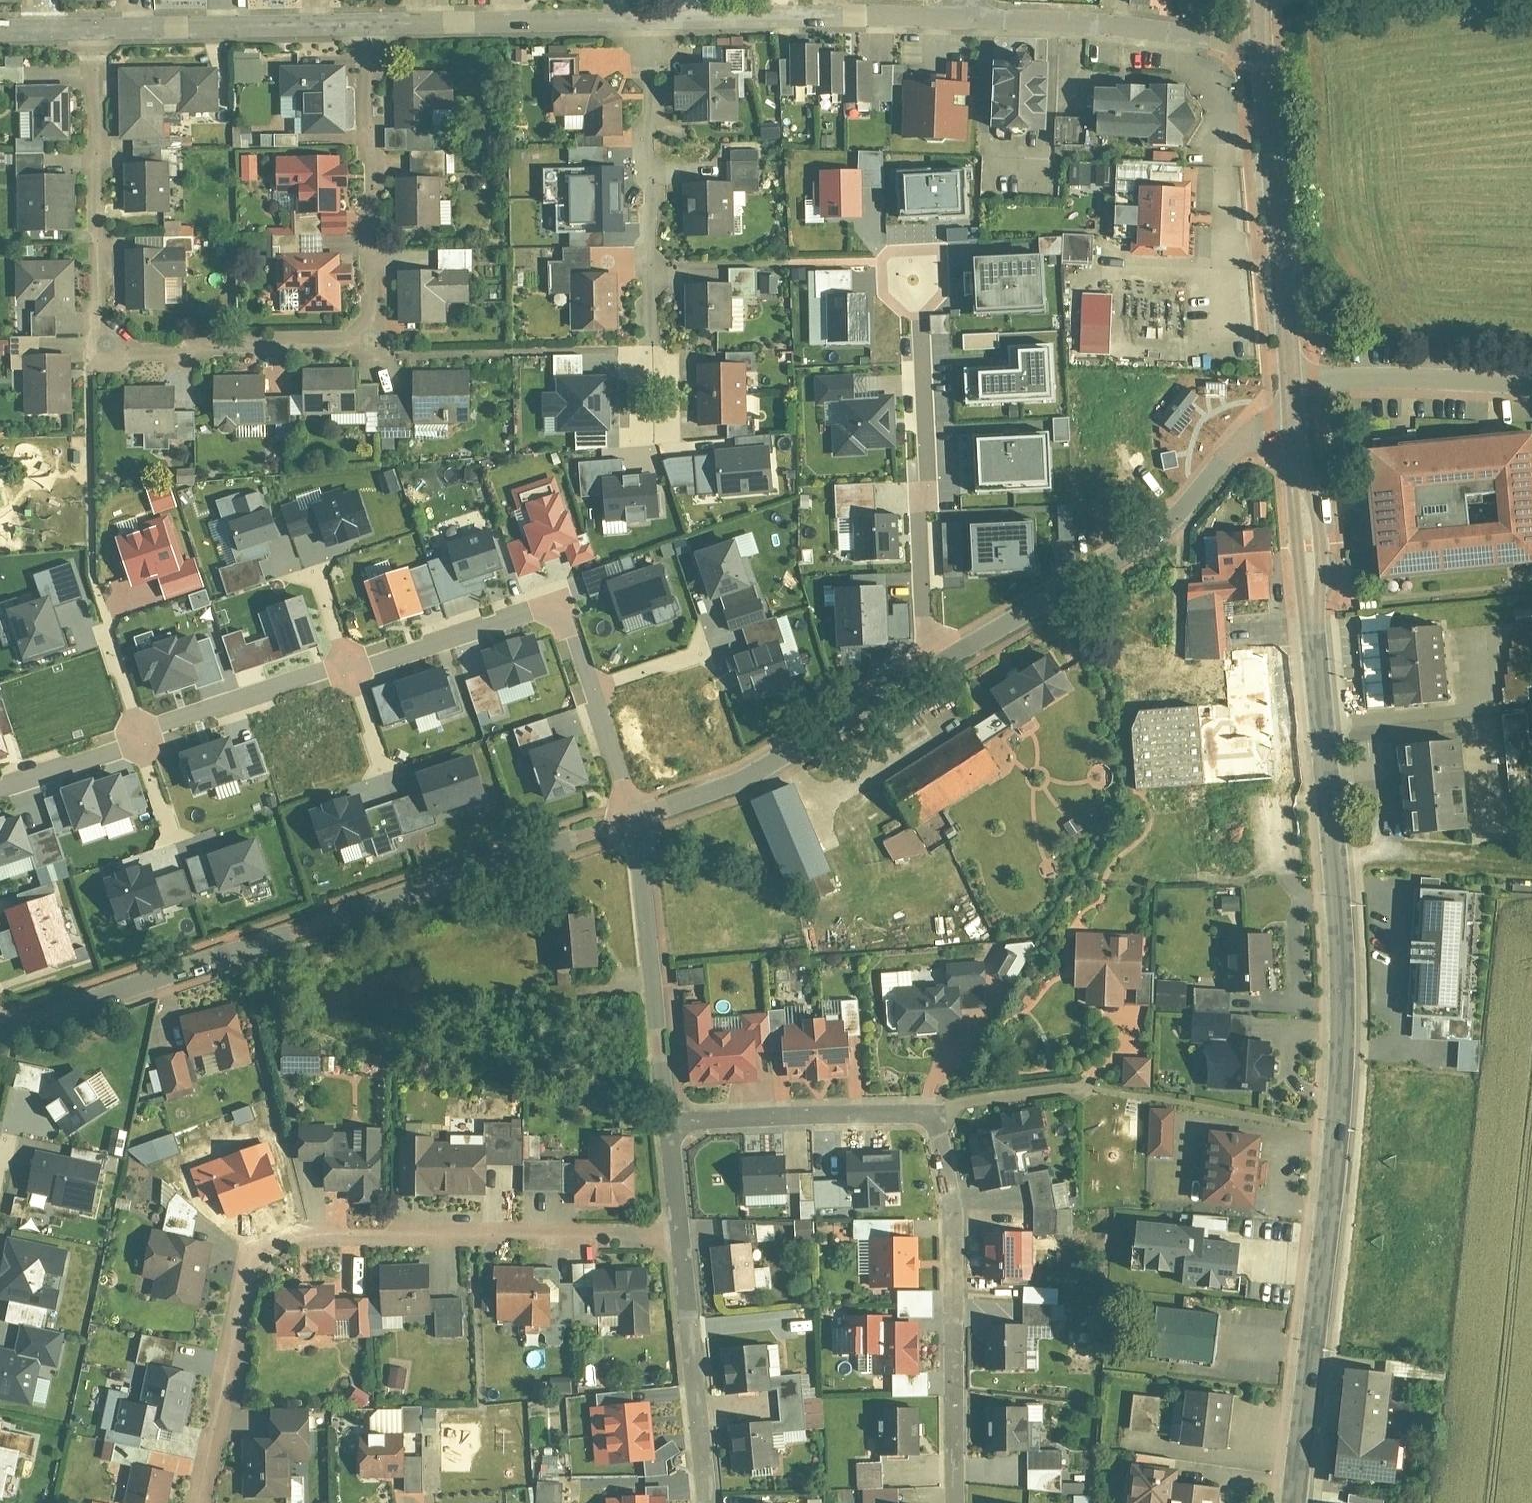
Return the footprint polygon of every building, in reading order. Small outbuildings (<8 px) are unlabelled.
[(821,44),(795,44),(795,86),(821,86),(821,52),(821,44)] [(848,52),(821,52),(821,86),(822,94),(848,93),(848,62),(848,52)] [(4,67),(0,67),(0,83),(23,83),(23,56),(4,56),(4,67)] [(233,60),(233,84),(261,83),(261,59),(233,60)] [(578,59),(549,59),(549,81),(554,80),(578,80),(578,59)] [(743,59),(681,60),(682,130),(744,129),(743,59)] [(1052,62),(990,60),(988,127),(1050,129),(1052,62)] [(874,61),(848,62),(848,93),(848,103),(874,103),(874,61)] [(218,68),(119,72),(122,142),(165,140),(164,116),(220,114),(218,68)] [(351,68),(280,71),(282,98),(301,98),(303,133),(353,131),(351,68)] [(448,74),(398,75),(399,138),(449,137),(448,74)] [(578,80),(554,80),(554,115),(587,114),(587,138),(623,137),(622,100),(601,100),(601,80),(578,80)] [(75,81),(18,84),(21,142),(77,140),(75,81)] [(972,83),(905,82),(903,144),(970,146),(972,83)] [(1189,148),(1192,86),(1106,82),(1103,144),(1189,148)] [(346,154),(281,156),(284,231),(349,228),(346,154)] [(259,155),(242,155),(242,181),(259,181),(259,155)] [(1159,166),(1126,165),(1125,200),(1156,201),(1154,242),(1133,241),(1132,261),(1199,263),(1201,158),(1160,156),(1159,166)] [(173,159),(123,161),(125,218),(175,216),(173,159)] [(1091,187),(1092,164),(1070,163),(1070,187),(1091,187)] [(620,168),(555,170),(558,232),(623,229),(620,168)] [(971,168),(892,169),(893,224),(972,222),(971,168)] [(863,171),(823,169),(822,216),(862,217),(863,171)] [(74,172),(26,174),(28,235),(77,233),(74,172)] [(443,180),(403,180),(403,228),(444,228),(443,180)] [(737,182),(691,183),(691,240),(729,240),(728,222),(737,222),(737,182)] [(1038,254),(1060,254),(1060,265),(1093,265),(1093,236),(1038,236),(1038,254)] [(185,249),(126,251),(128,304),(187,302),(185,249)] [(348,254),(279,257),(282,317),(350,314),(348,254)] [(439,273),(399,273),(400,323),(444,323),(444,302),(466,302),(465,254),(439,255),(439,273)] [(1044,259),(965,260),(966,315),(1045,313),(1044,259)] [(77,260),(22,262),(24,322),(80,320),(77,260)] [(619,276),(576,277),(578,333),(621,331),(619,276)] [(732,287),(690,288),(691,334),(732,333),(732,287)] [(866,304),(830,305),(830,350),(867,349),(866,304)] [(997,348),(997,333),(961,335),(962,350),(997,348)] [(1008,368),(964,369),(965,396),(978,396),(978,406),(1044,404),(1044,393),(1053,393),(1052,349),(1008,350),(1008,368)] [(72,351),(29,352),(31,413),(75,411),(72,351)] [(755,366),(699,367),(700,429),(756,428),(755,366)] [(358,368),(296,370),(298,419),(360,417),(358,368)] [(262,373),(209,375),(211,427),(265,425),(262,373)] [(467,373),(390,375),(391,425),(468,423),(467,373)] [(609,376),(548,377),(549,439),(610,438),(609,376)] [(173,387),(120,389),(122,436),(175,434),(173,387)] [(894,449),(892,400),(832,402),(833,451),(894,449)] [(1069,418),(1052,419),(1054,442),(1071,441),(1069,418)] [(1383,584),(1531,568),(1531,433),(1369,450),(1383,584)] [(1052,436),(973,438),(974,492),(1053,491),(1052,436)] [(770,458),(719,462),(719,465),(722,502),(723,505),(774,501),(770,458)] [(722,502),(719,465),(696,467),(700,504),(722,502)] [(604,487),(625,486),(624,469),(579,473),(581,505),(605,503),(604,487)] [(605,503),(608,534),(662,529),(658,483),(625,486),(604,487),(605,503)] [(340,501),(323,506),(325,512),(316,516),(328,550),(370,535),(357,499),(341,504),(340,501)] [(242,529),(228,535),(232,545),(239,564),(266,553),(278,549),(260,501),(235,511),(242,529)] [(561,501),(528,512),(535,532),(525,535),(529,546),(508,553),(516,575),(582,553),(571,521),(568,522),(561,501)] [(1058,506),(1058,542),(1075,542),(1074,506),(1058,506)] [(894,519),(854,522),(857,567),(897,565),(894,519)] [(1044,521),(965,523),(966,574),(966,578),(1045,576),(1044,521)] [(171,522),(111,539),(126,590),(186,572),(171,522)] [(1273,598),(1269,534),(1219,537),(1223,601),(1273,598)] [(447,551),(460,588),(496,576),(484,539),(447,551)] [(740,541),(696,554),(712,610),(757,597),(740,541)] [(270,562),(266,553),(239,564),(232,545),(228,547),(237,573),(254,567),(270,562)] [(369,575),(391,571),(390,562),(367,566),(369,575)] [(662,566),(610,582),(624,631),(677,615),(662,566)] [(254,567),(237,573),(219,578),(228,605),(263,594),(254,567)] [(34,585),(38,597),(54,592),(60,613),(82,605),(71,573),(34,585)] [(408,579),(369,591),(383,631),(421,618),(408,579)] [(187,594),(192,610),(210,604),(204,589),(187,594)] [(883,589),(839,592),(843,651),(887,648),(886,641),(913,639),(911,608),(894,610),(894,618),(885,619),(883,589)] [(38,597),(10,607),(29,666),(73,652),(60,613),(54,592),(38,597)] [(302,602),(273,612),(281,636),(289,657),(318,647),(302,602)] [(1453,700),(1445,623),(1388,629),(1396,705),(1453,700)] [(744,636),(751,656),(782,645),(776,626),(744,636)] [(289,657),(281,636),(248,648),(242,633),(222,640),(235,677),(289,657)] [(160,651),(139,658),(147,682),(153,679),(158,694),(167,691),(169,696),(196,687),(194,683),(208,678),(195,639),(178,645),(177,642),(159,648),(160,651)] [(530,639),(482,655),(495,693),(543,677),(530,639)] [(751,656),(728,664),(738,694),(742,692),(747,708),(799,691),(782,645),(751,656)] [(1283,650),(1230,655),(1233,693),(1202,695),(1204,713),(1141,717),(1147,795),(1296,784),(1283,650)] [(1072,691),(1048,660),(973,716),(997,748),(1072,691)] [(449,664),(372,687),(386,732),(463,709),(449,664)] [(885,789),(912,825),(997,762),(970,725),(885,789)] [(1461,739),(1399,745),(1409,835),(1471,828),(1461,739)] [(232,744),(184,759),(198,803),(246,788),(235,754),(232,744)] [(256,748),(235,754),(246,788),(266,781),(256,748)] [(571,751),(536,763),(548,801),(584,790),(571,751)] [(474,768),(423,783),(434,821),(485,806),(474,768)] [(128,769),(64,789),(83,849),(147,829),(128,769)] [(765,845),(811,832),(797,785),(751,798),(765,845)] [(361,803),(313,818),(326,862),(374,847),(365,817),(361,803)] [(393,809),(365,817),(374,847),(379,865),(397,860),(393,847),(403,844),(393,809)] [(0,823),(0,872),(39,860),(25,815),(0,823)] [(892,865),(924,852),(915,828),(882,841),(892,865)] [(251,838),(191,857),(206,903),(266,883),(251,838)] [(150,876),(109,889),(121,928),(162,915),(154,889),(150,876)] [(181,880),(154,889),(162,915),(190,906),(181,880)] [(1478,894),(1419,890),(1410,1017),(1468,1021),(1478,894)] [(60,892),(6,909),(28,977),(82,959),(60,892)] [(590,914),(548,917),(553,972),(595,968),(590,914)] [(1270,936),(1227,937),(1229,997),(1271,996),(1270,936)] [(1140,942),(1079,940),(1078,990),(1087,990),(1087,1006),(1124,1006),(1124,991),(1139,991),(1140,942)] [(1030,949),(1008,941),(994,978),(1016,986),(1030,949)] [(1157,1008),(1186,1009),(1187,982),(1157,981),(1157,1008)] [(958,990),(899,996),(903,1036),(962,1030),(958,990)] [(241,1002),(187,1015),(197,1054),(223,1048),(228,1067),(255,1061),(241,1002)] [(847,1025),(786,1029),(789,1076),(850,1072),(847,1025)] [(755,1034),(688,1040),(692,1085),(759,1079),(755,1034)] [(326,1039),(288,1038),(288,1074),(326,1074),(326,1039)] [(1237,1050),(1213,1050),(1213,1091),(1269,1091),(1270,1046),(1237,1046),(1237,1050)] [(190,1051),(162,1057),(172,1098),(200,1091),(190,1051)] [(1122,1058),(1121,1087),(1152,1088),(1153,1058),(1122,1058)] [(12,1088),(34,1092),(39,1067),(16,1063),(12,1088)] [(80,1072),(38,1098),(68,1146),(109,1120),(80,1072)] [(1020,1156),(1052,1150),(1043,1106),(969,1121),(984,1194),(1026,1186),(1020,1156)] [(1174,1158),(1174,1109),(1147,1109),(1147,1157),(1174,1158)] [(531,1123),(490,1123),(490,1143),(490,1164),(531,1164),(531,1161),(531,1123)] [(1262,1137),(1214,1132),(1206,1203),(1254,1209),(1262,1137)] [(388,1133),(306,1133),(306,1160),(332,1161),(332,1188),(355,1188),(355,1201),(383,1201),(383,1188),(388,1188),(388,1133)] [(405,1136),(405,1193),(490,1193),(490,1164),(490,1143),(478,1143),(478,1134),(455,1134),(455,1143),(441,1143),(441,1136),(405,1136)] [(583,1160),(583,1202),(641,1203),(641,1136),(594,1136),(594,1160),(583,1160)] [(228,1157),(231,1166),(218,1170),(221,1179),(229,1201),(234,1216),(290,1196),(273,1150),(270,1151),(267,1143),(228,1157)] [(902,1151),(845,1153),(846,1177),(814,1178),(815,1213),(883,1211),(883,1197),(904,1196),(902,1151)] [(102,1166),(31,1153),(21,1207),(92,1220),(102,1166)] [(788,1158),(743,1160),(744,1201),(789,1199),(788,1158)] [(569,1161),(531,1161),(531,1164),(531,1192),(569,1192),(569,1161)] [(229,1201),(221,1179),(183,1192),(173,1203),(168,1232),(199,1238),(204,1209),(229,1201)] [(796,1241),(814,1240),(812,1203),(800,1204),(801,1222),(794,1222),(796,1241)] [(1135,1267),(1187,1273),(1186,1285),(1234,1290),(1239,1248),(1203,1244),(1204,1233),(1140,1225),(1135,1267)] [(168,1232),(158,1229),(147,1277),(161,1280),(158,1296),(203,1306),(217,1243),(199,1238),(168,1232)] [(1034,1232),(981,1232),(982,1283),(1034,1282),(1034,1232)] [(6,1239),(0,1266),(0,1303),(55,1314),(68,1251),(6,1239)] [(917,1240),(869,1241),(870,1297),(918,1296),(917,1240)] [(750,1247),(709,1252),(715,1300),(756,1295),(750,1247)] [(435,1261),(386,1264),(388,1298),(389,1314),(438,1311),(438,1299),(435,1261)] [(602,1263),(580,1264),(582,1309),(604,1308),(602,1270),(602,1263)] [(566,1269),(501,1266),(500,1286),(506,1286),(505,1323),(530,1324),(530,1335),(551,1336),(550,1345),(568,1345),(568,1325),(576,1325),(578,1283),(565,1282),(566,1269)] [(653,1268),(602,1270),(604,1308),(604,1313),(628,1311),(651,1310),(655,1310),(653,1268)] [(340,1284),(281,1288),(283,1336),(343,1332),(342,1319),(356,1318),(357,1338),(376,1337),(376,1329),(374,1299),(374,1297),(367,1297),(340,1299),(340,1284)] [(376,1329),(390,1329),(389,1314),(388,1298),(374,1299),(376,1329)] [(467,1298),(438,1299),(438,1311),(440,1337),(469,1336),(467,1298)] [(1225,1317),(1157,1309),(1152,1356),(1219,1364),(1225,1317)] [(651,1310),(628,1311),(629,1335),(652,1334),(651,1310)] [(886,1317),(844,1318),(845,1366),(872,1365),(872,1382),(918,1380),(917,1327),(886,1328),(886,1317)] [(1026,1325),(982,1325),(982,1375),(1026,1375),(1026,1325)] [(0,1349),(0,1405),(31,1411),(39,1373),(57,1376),(65,1339),(22,1331),(18,1352),(0,1349)] [(183,1341),(148,1334),(143,1363),(153,1365),(177,1370),(183,1341)] [(764,1345),(720,1350),(726,1404),(770,1399),(764,1345)] [(153,1365),(145,1404),(133,1401),(127,1400),(121,1432),(148,1437),(163,1440),(166,1427),(189,1432),(200,1374),(177,1370),(153,1365)] [(410,1387),(412,1368),(395,1366),(393,1385),(410,1387)] [(1396,1373),(1348,1368),(1335,1478),(1398,1485),(1403,1440),(1388,1438),(1396,1373)] [(376,1397),(363,1388),(355,1400),(368,1408),(376,1397)] [(113,1428),(111,1440),(121,1442),(146,1447),(148,1437),(121,1432),(127,1400),(133,1401),(135,1393),(115,1389),(107,1426),(113,1428)] [(1231,1399),(1188,1394),(1182,1447),(1225,1452),(1231,1399)] [(1156,1433),(1161,1399),(1133,1395),(1129,1430),(1156,1433)] [(655,1460),(649,1403),(595,1409),(600,1466),(655,1460)] [(370,1434),(434,1431),(434,1408),(369,1410),(370,1434)] [(1027,1409),(986,1409),(987,1457),(1028,1457),(1027,1409)] [(297,1494),(296,1461),(317,1460),(316,1410),(276,1411),(277,1438),(247,1439),(249,1496),(297,1494)] [(920,1412),(876,1413),(878,1465),(921,1463),(920,1412)] [(767,1426),(728,1429),(733,1481),(772,1477),(767,1426)] [(408,1432),(365,1434),(367,1477),(410,1475),(410,1457),(408,1432)] [(0,1439),(0,1496),(10,1497),(19,1443),(0,1439)] [(146,1447),(121,1442),(118,1458),(138,1462),(155,1466),(158,1449),(146,1447)] [(426,1456),(410,1457),(410,1475),(411,1491),(428,1490),(426,1456)] [(138,1462),(130,1502),(174,1502),(180,1471),(155,1466),(138,1462)] [(1169,1483),(1171,1465),(1135,1462),(1132,1502),(1217,1502),(1219,1487),(1169,1483)] [(561,1483),(535,1482),(535,1502),(561,1502),(561,1483)]
